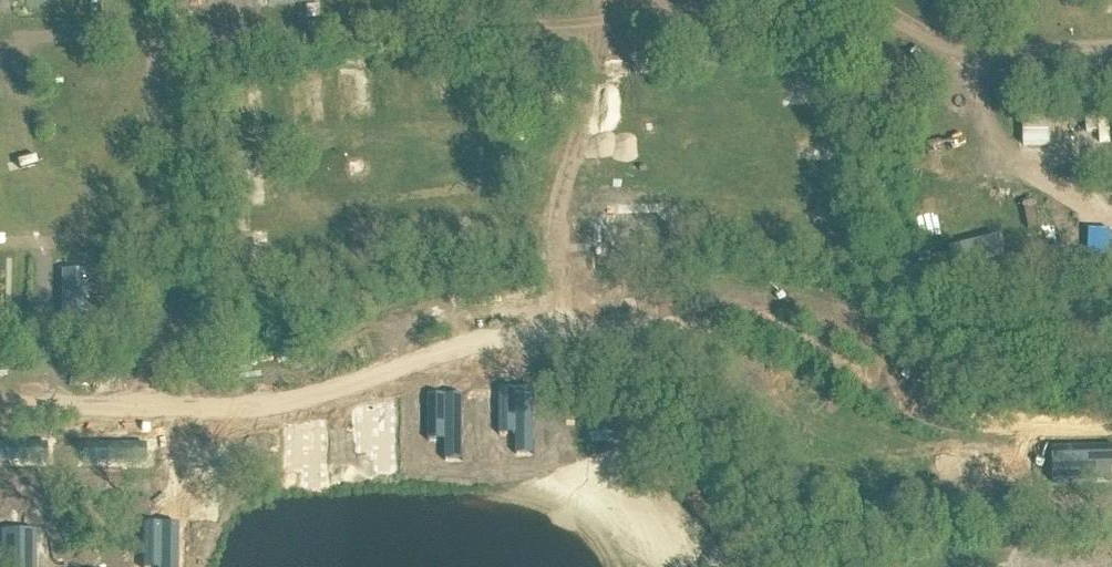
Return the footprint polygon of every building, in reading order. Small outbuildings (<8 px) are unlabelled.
[(201,8),(246,8),(246,0),(200,0),(201,8)] [(336,122),(356,121),(354,83),(335,84),(336,122)] [(785,85),(785,131),(817,131),(816,85),(785,85)] [(1093,203),(1111,203),(1111,157),(1093,157),(1093,203)] [(736,180),(736,226),(768,226),(767,180),(736,180)] [(620,260),(620,291),(666,291),(666,260),(620,260)] [(88,273),(63,273),(63,326),(123,325),(123,301),(88,302),(88,273)] [(945,365),(940,380),(951,383),(956,368),(945,365)] [(535,455),(535,391),(499,391),(499,435),(516,435),(516,455),(535,455)] [(464,462),(464,398),(428,398),(428,442),(445,442),(445,462),(464,462)] [(393,471),(393,407),(358,407),(358,451),(375,451),(375,471),(393,471)] [(323,425),(288,425),(288,469),(304,469),(304,489),(323,489),(323,425)] [(0,446),(0,464),(47,464),(47,446),(0,446)] [(146,447),(82,447),(82,465),(146,465),(146,447)] [(1075,482),(1111,482),(1111,450),(1075,450),(1075,482)] [(178,526),(143,526),(143,566),(178,566),(178,526)] [(36,533),(0,533),(0,540),(0,566),(36,566),(36,540),(36,533)] [(1075,566),(1106,566),(1106,554),(1075,554),(1075,566)]
